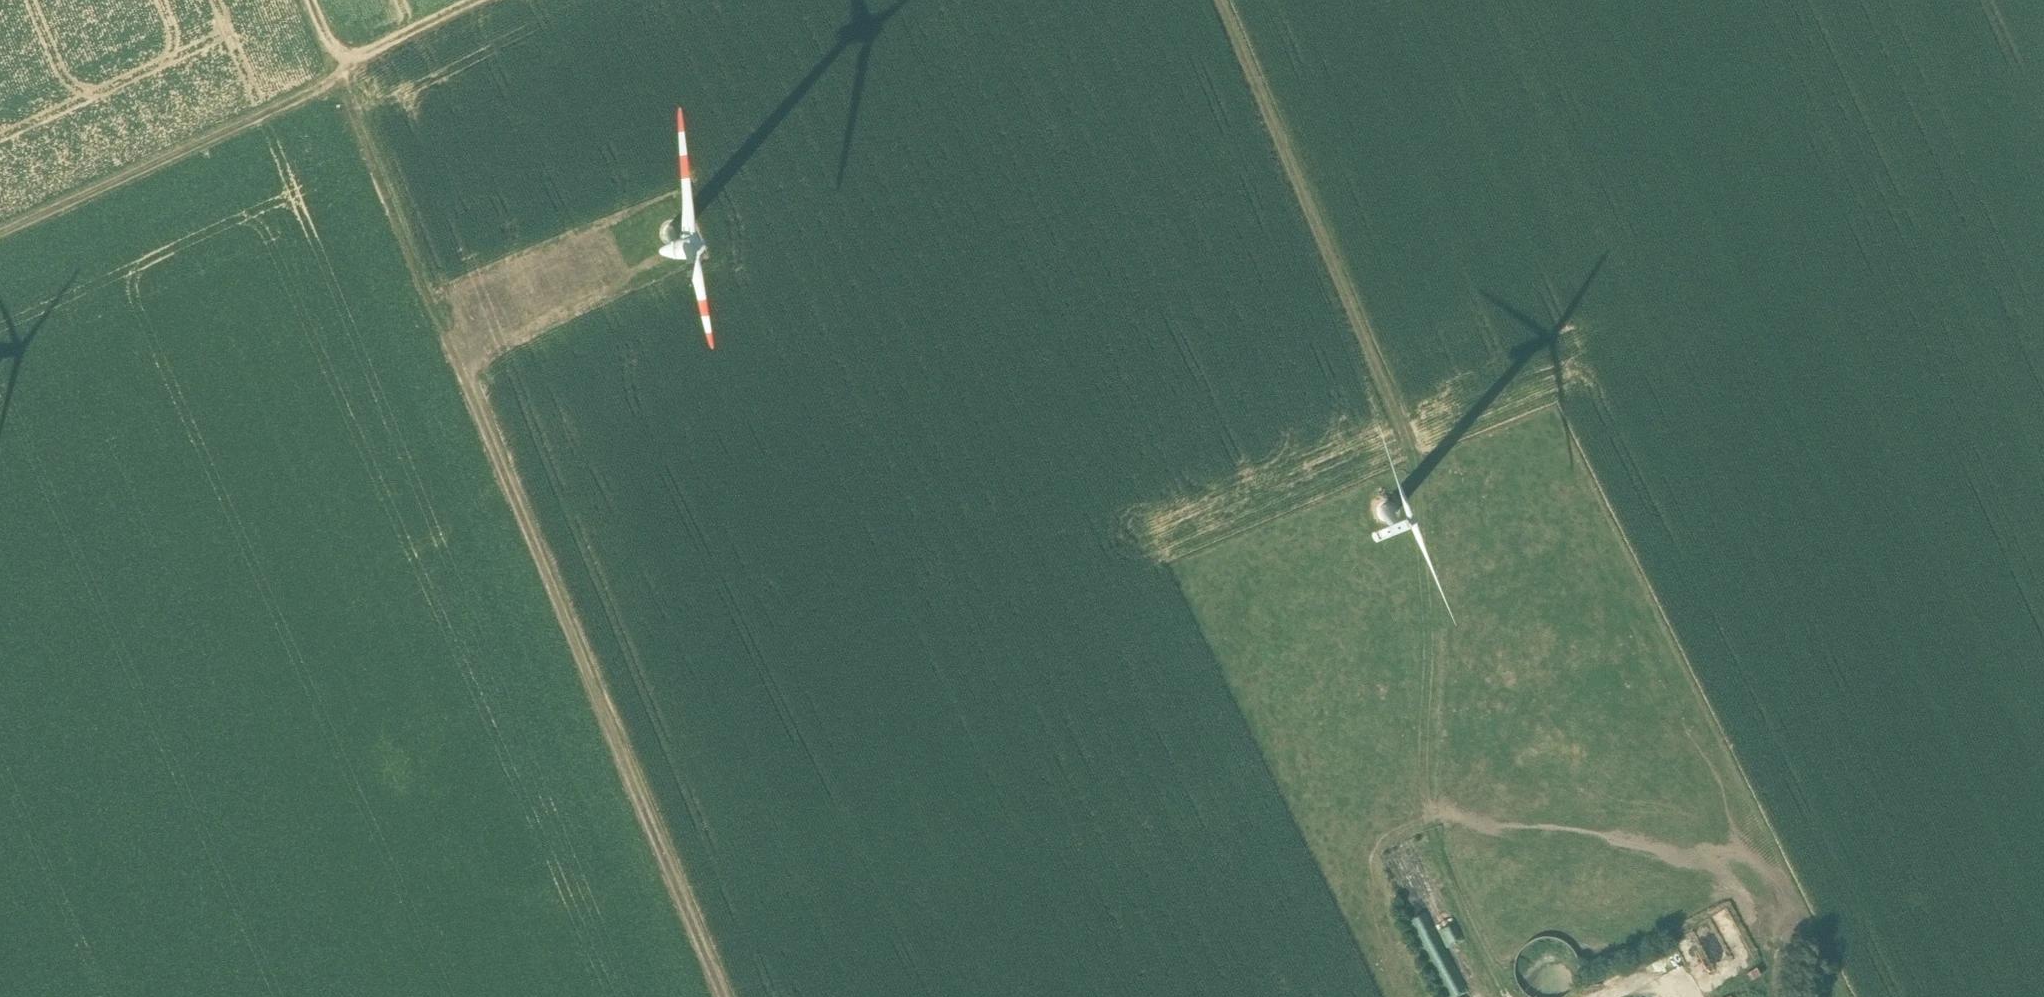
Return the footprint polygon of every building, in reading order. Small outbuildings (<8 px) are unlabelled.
[(1440,929),(1451,925),(1439,896),(1429,900),(1440,929)] [(1570,983),(1550,948),(1526,961),(1545,996),(1570,983)]
